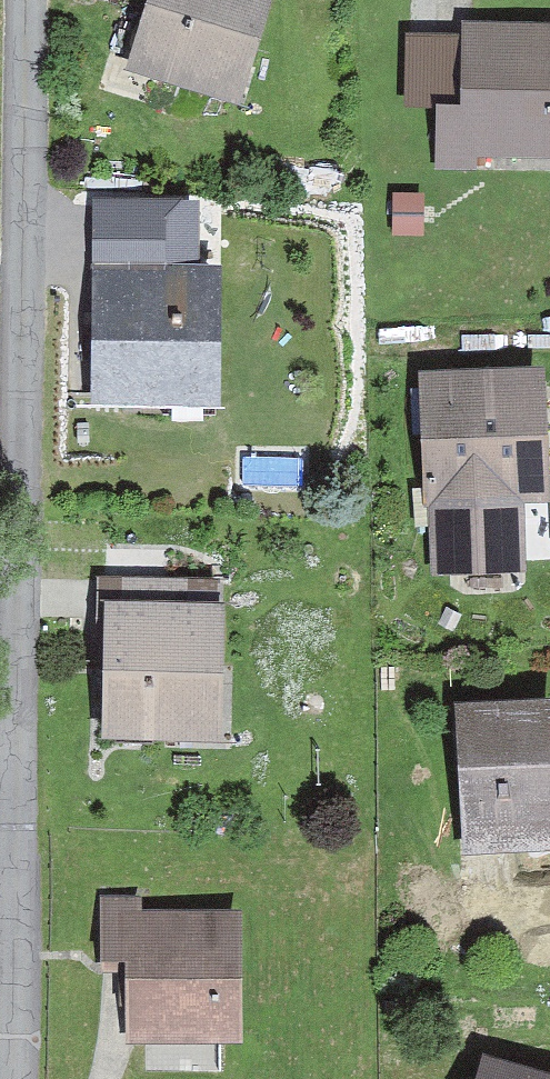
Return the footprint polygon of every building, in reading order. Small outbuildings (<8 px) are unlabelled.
[(121,54),(231,94),(252,34),(259,36),(272,0),(141,0),(121,54)] [(438,164),(472,164),(473,148),(549,150),(549,32),(471,30),(471,43),(407,42),(406,98),(439,99),(438,164)] [(396,204),(400,239),(420,236),(416,201),(396,204)] [(102,402),(215,399),(213,272),(100,273),(102,402)] [(447,571),(549,568),(549,386),(440,387),(440,496),(446,496),(447,571)] [(200,721),(201,662),(209,662),(209,620),(167,619),(168,581),(102,580),(101,646),(117,646),(116,720),(200,721)] [(549,827),(549,745),(548,719),(473,725),(481,832),(549,827)] [(225,949),(235,949),(236,916),(143,913),(143,897),(104,896),(101,968),(140,970),(138,1034),(222,1037),(225,949)] [(486,1062),(481,1078),(543,1078),(486,1062)]
